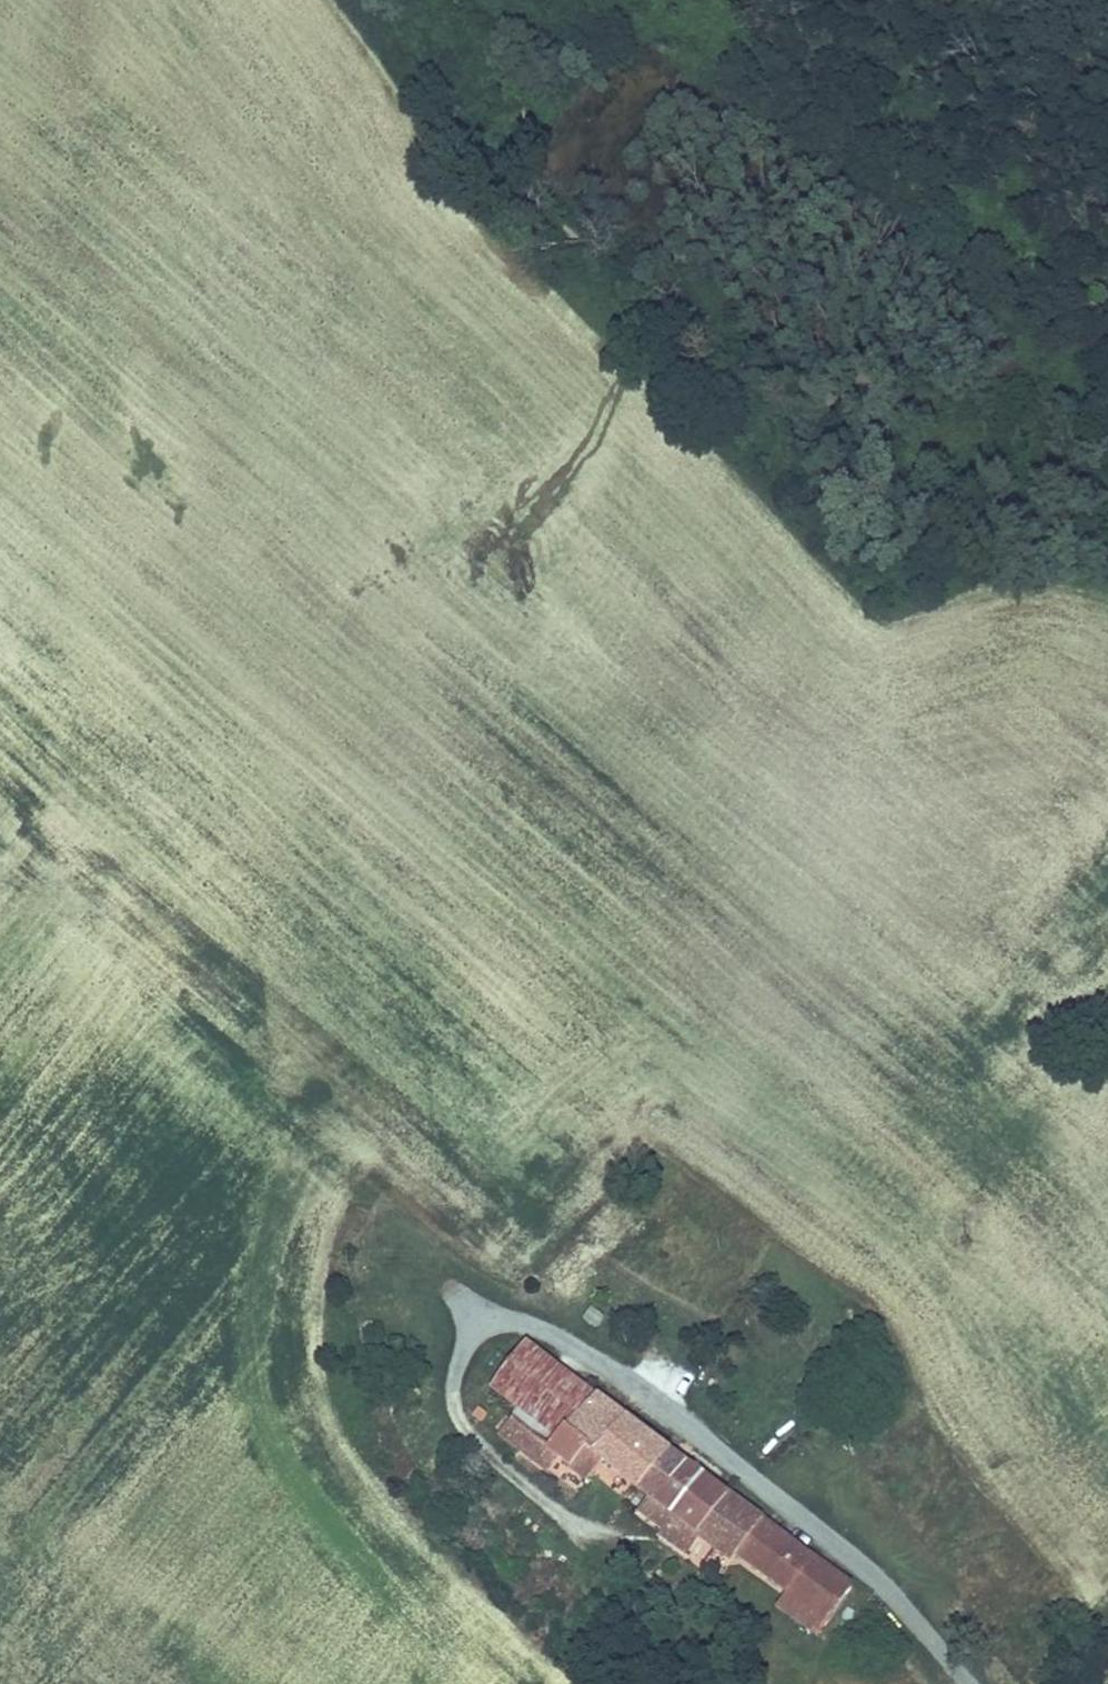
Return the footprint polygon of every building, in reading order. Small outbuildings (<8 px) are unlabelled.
[(528,1421),(561,1376),(511,1340),(479,1382),(509,1406),(528,1421)] [(639,1434),(561,1376),(528,1421),(509,1406),(489,1432),(537,1467),(549,1451),(597,1489),(611,1470),(621,1457),(639,1434)] [(639,1434),(621,1457),(644,1474),(663,1449),(639,1434)] [(657,1505),(661,1508),(694,1471),(663,1449),(644,1474),(634,1488),(657,1505)] [(644,1474),(621,1457),(611,1470),(634,1488),(644,1474)] [(661,1508),(657,1505),(649,1519),(665,1531),(675,1517),(705,1539),(715,1546),(744,1508),(694,1471),(661,1508)] [(819,1565),(744,1508),(715,1546),(738,1565),(743,1558),(796,1597),(819,1565)] [(675,1517),(665,1531),(672,1536),(670,1539),(691,1556),(705,1539),(675,1517)] [(824,1637),(855,1592),(819,1565),(796,1597),(786,1613),(824,1637)]
